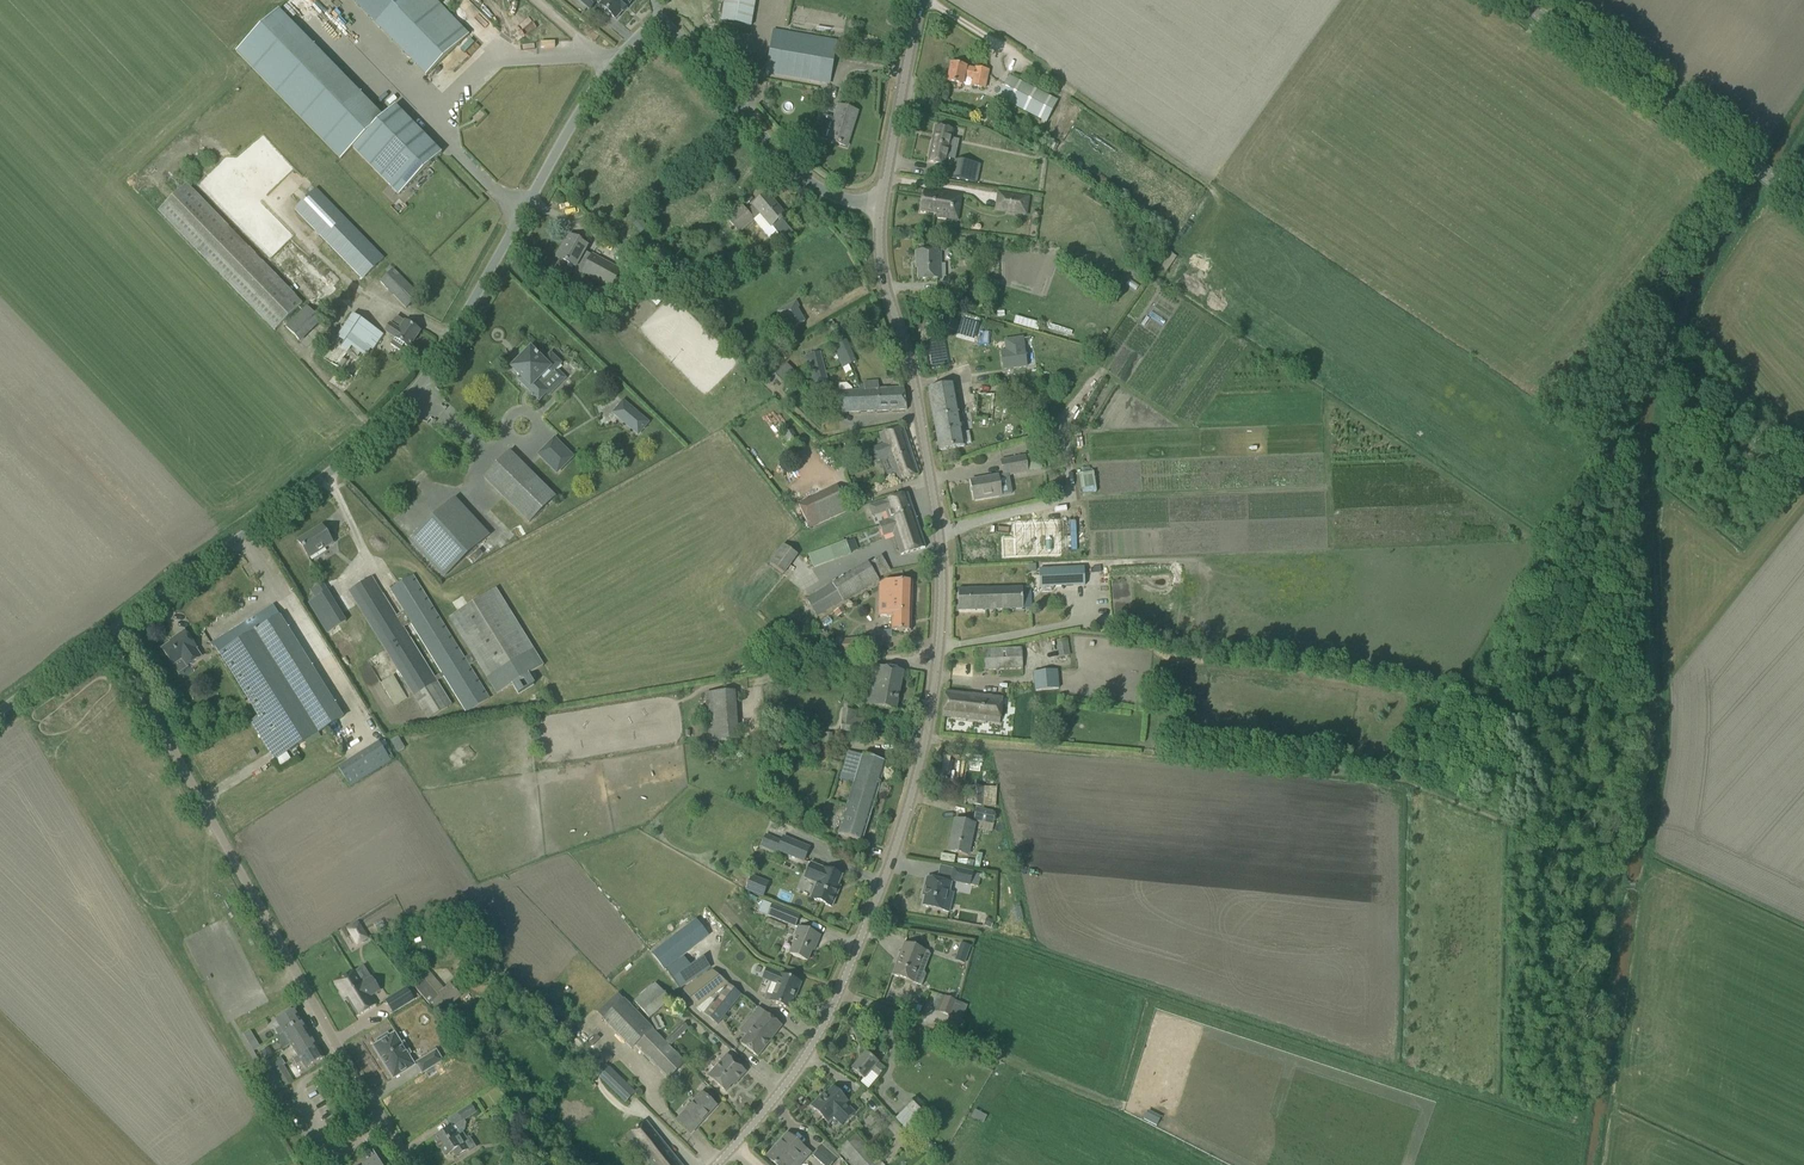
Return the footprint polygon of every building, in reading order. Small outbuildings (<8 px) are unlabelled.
[(468,35),(434,0),(352,0),(426,77),(468,35)] [(590,10),(596,2),(599,5),(615,19),(622,12),(623,13),(629,6),(628,5),(632,0),(578,0),(590,10)] [(721,21),(751,26),(755,0),(724,0),(721,21)] [(399,195),(442,154),(395,106),(383,118),(278,10),(236,52),(341,159),(353,148),(399,195)] [(774,31),(766,73),(828,84),(836,42),(774,31)] [(975,67),(975,69),(951,64),(947,82),(961,85),(963,77),(971,78),(970,85),(984,88),(987,70),(975,67)] [(1046,122),(1058,100),(1009,75),(998,97),(1046,122)] [(846,146),(857,112),(839,106),(833,122),(823,119),(817,137),(846,146)] [(928,162),(946,165),(946,164),(956,166),(953,178),(976,183),(980,164),(957,160),(947,158),(953,130),(935,127),(928,162)] [(264,173),(283,155),(262,132),(242,150),(264,173)] [(1059,143),(1044,134),(1041,139),(1052,146),(1050,148),(1055,151),(1059,143)] [(158,211),(274,331),(303,303),(187,183),(158,211)] [(385,259),(316,188),(294,209),(362,280),(385,259)] [(958,220),(962,195),(924,189),(920,212),(937,215),(936,217),(958,220)] [(1027,217),(1030,196),(1011,193),(1008,214),(1027,217)] [(794,234),(781,219),(784,216),(766,195),(746,212),(741,205),(726,219),(739,234),(753,221),(768,239),(776,232),(785,242),(794,234)] [(620,270),(592,255),(591,256),(584,252),(587,246),(569,236),(557,258),(559,259),(556,265),(571,274),(574,267),(575,268),(575,270),(581,273),(582,271),(611,287),(620,270)] [(919,279),(942,278),(941,251),(916,252),(916,268),(918,268),(919,279)] [(419,294),(394,268),(381,281),(406,307),(419,294)] [(799,308),(795,302),(777,313),(789,331),(804,322),(796,309),(799,308)] [(307,306),(286,326),(303,343),(324,323),(307,306)] [(354,379),(384,335),(353,314),(323,357),(354,379)] [(409,348),(419,332),(396,316),(386,332),(394,338),(390,345),(400,351),(404,345),(409,348)] [(1016,316),(1014,323),(1039,329),(1040,322),(1016,316)] [(949,319),(946,328),(954,330),(956,322),(949,319)] [(847,340),(833,345),(844,368),(849,366),(857,362),(847,340)] [(1026,368),(1024,354),(1023,354),(1021,342),(1005,344),(1007,354),(1002,355),(1004,371),(1026,368)] [(552,372),(560,364),(550,354),(543,362),(538,358),(539,357),(536,354),(535,355),(530,350),(513,368),(521,377),(518,379),(538,400),(546,392),(542,387),(555,374),(552,372)] [(828,380),(821,353),(805,357),(805,358),(804,358),(810,384),(828,380)] [(862,412),(860,391),(852,392),(852,389),(846,384),(839,384),(840,413),(862,412)] [(960,434),(951,385),(928,389),(939,451),(951,449),(962,447),(962,446),(971,445),(969,432),(960,434)] [(907,410),(904,388),(892,390),(875,390),(875,386),(860,387),(860,391),(862,412),(907,410)] [(977,394),(975,419),(1003,420),(1006,397),(977,394)] [(649,422),(623,400),(612,413),(638,435),(649,422)] [(918,475),(902,427),(879,435),(883,444),(868,450),(873,464),(888,458),(897,482),(918,475)] [(799,442),(792,429),(780,436),(788,449),(799,442)] [(539,455),(556,472),(571,458),(554,441),(539,455)] [(529,523),(555,497),(510,453),(484,478),(529,523)] [(1023,457),(1000,461),(1002,476),(1003,477),(1009,476),(1026,473),(1023,457)] [(1002,476),(971,481),(974,500),(1012,494),(1009,476),(1003,477),(1002,476)] [(799,491),(792,494),(808,528),(848,509),(837,486),(820,494),(817,488),(801,496),(799,491)] [(887,520),(887,521),(913,513),(906,494),(868,507),(871,516),(884,512),(887,520)] [(444,578),(489,536),(455,499),(410,541),(444,578)] [(925,548),(913,513),(887,521),(887,520),(877,523),(882,538),(892,535),(900,557),(925,548)] [(322,526),(298,541),(309,558),(333,543),(322,526)] [(851,554),(846,541),(830,547),(834,559),(851,554)] [(781,574),(796,555),(783,545),(768,565),(781,574)] [(890,571),(882,557),(869,564),(868,562),(833,584),(832,583),(806,598),(818,618),(844,603),(879,582),(877,579),(890,571)] [(1084,567),(1039,570),(1040,588),(1085,586),(1084,567)] [(543,666),(495,589),(449,617),(472,654),(464,659),(419,586),(413,576),(390,590),(404,612),(396,617),(372,578),(349,592),(428,719),(451,706),(436,682),(444,677),(466,713),(489,699),(469,667),(477,662),(497,695),(512,685),(518,695),(534,685),(531,680),(535,678),(532,673),(543,666)] [(910,631),(912,581),(886,580),(880,585),(879,616),(892,617),(891,631),(910,631)] [(1029,611),(1029,589),(958,589),(958,611),(1029,611)] [(327,633),(346,622),(327,592),(308,603),(327,633)] [(343,718),(273,606),(211,644),(213,648),(215,647),(258,717),(250,722),(279,769),(292,761),(286,753),(343,718)] [(846,612),(843,607),(834,612),(837,618),(846,612)] [(185,657),(190,665),(200,658),(195,650),(196,649),(184,632),(169,642),(170,644),(161,650),(172,665),(185,657)] [(876,652),(875,637),(847,640),(848,655),(876,652)] [(1059,657),(1071,655),(1068,639),(1056,641),(1059,657)] [(1021,670),(1021,669),(1022,669),(1022,648),(976,649),(977,672),(1021,670)] [(903,672),(891,669),(871,666),(869,682),(863,681),(859,705),(884,709),(896,711),(903,672)] [(1057,670),(1034,672),(1036,691),(1058,689),(1057,670)] [(998,724),(1001,699),(945,692),(942,717),(998,724)] [(862,734),(864,719),(856,719),(857,711),(843,710),(841,731),(862,734)] [(386,747),(383,748),(379,742),(338,767),(350,787),(394,760),(386,747)] [(862,842),(886,763),(862,755),(839,835),(862,842)] [(972,804),(984,805),(985,791),(973,790),(972,804)] [(975,820),(991,823),(994,813),(978,810),(975,820)] [(955,820),(948,851),(966,855),(974,825),(955,820)] [(809,848),(783,837),(777,850),(804,861),(809,848)] [(835,892),(842,876),(811,864),(804,879),(817,884),(810,899),(831,907),(837,892),(835,892)] [(972,873),(972,874),(953,871),(950,883),(969,886),(978,887),(981,874),(972,873)] [(752,876),(747,890),(763,897),(768,883),(752,876)] [(944,912),(950,884),(927,878),(924,891),(926,892),(923,907),(944,912)] [(784,923),(788,912),(772,905),(767,916),(784,923)] [(357,922),(347,928),(357,945),(368,939),(357,922)] [(688,925),(652,954),(664,970),(701,942),(688,925)] [(815,947),(820,936),(798,927),(794,938),(796,939),(790,955),(807,961),(813,946),(815,947)] [(913,983),(914,983),(922,986),(926,975),(918,972),(926,951),(904,943),(892,975),(913,983)] [(961,943),(955,961),(965,964),(971,946),(961,943)] [(684,957),(666,969),(680,989),(711,968),(703,957),(690,966),(684,957)] [(727,985),(728,984),(712,970),(682,989),(698,1010),(699,1010),(718,1025),(741,996),(727,985)] [(370,996),(380,990),(372,978),(361,985),(353,972),(335,983),(345,1000),(347,998),(350,1002),(349,1002),(358,1017),(376,1005),(370,996)] [(800,983),(781,975),(776,985),(772,983),(768,994),(772,996),(770,1001),(788,1009),(795,994),(796,994),(800,983)] [(464,990),(457,981),(451,986),(450,984),(438,995),(422,977),(412,986),(437,1015),(460,995),(459,994),(464,990)] [(669,1001),(654,985),(635,1002),(649,1018),(669,1001)] [(407,987),(386,1001),(393,1012),(415,998),(407,987)] [(968,1005),(945,996),(939,1012),(949,1017),(946,1025),(958,1029),(968,1005)] [(664,1041),(624,999),(603,1020),(632,1050),(635,1046),(668,1080),(686,1063),(670,1046),(689,1028),(684,1022),(664,1041)] [(558,1006),(552,1012),(557,1017),(563,1011),(558,1006)] [(747,1036),(740,1044),(748,1050),(758,1057),(781,1027),(756,1008),(756,1010),(746,1023),(752,1028),(747,1036)] [(278,1036),(284,1033),(302,1022),(294,1009),(276,1020),(280,1027),(275,1030),(278,1036)] [(302,1022),(284,1033),(291,1045),(309,1034),(302,1022)] [(316,1045),(309,1034),(291,1045),(298,1056),(316,1045)] [(407,1055),(410,1053),(404,1043),(401,1045),(394,1034),(389,1037),(387,1034),(377,1041),(379,1044),(374,1047),(393,1078),(414,1066),(407,1055)] [(255,1039),(249,1043),(253,1051),(260,1048),(255,1039)] [(316,1045),(298,1056),(293,1060),(296,1066),(302,1062),(306,1069),(324,1058),(316,1045)] [(436,1051),(416,1064),(422,1074),(442,1061),(436,1051)] [(861,1083),(868,1089),(879,1077),(878,1076),(884,1069),(866,1053),(852,1069),(864,1079),(861,1083)] [(745,1072),(736,1064),(726,1055),(708,1077),(716,1084),(725,1092),(737,1079),(738,1080),(745,1072)] [(271,1063),(263,1068),(267,1075),(276,1070),(271,1063)] [(283,1066),(267,1075),(278,1092),(284,1088),(283,1087),(279,1080),(288,1074),(283,1066)] [(635,1093),(610,1069),(600,1078),(625,1102),(635,1093)] [(828,1123),(833,1118),(841,1126),(844,1123),(855,1113),(846,1104),(849,1102),(833,1087),(824,1096),(823,1094),(811,1106),(828,1123)] [(691,1133),(715,1106),(703,1094),(679,1122),(691,1133)] [(916,1097),(895,1119),(929,1155),(937,1149),(922,1133),(921,1134),(919,1132),(917,1129),(918,1127),(916,1126),(920,1122),(927,1115),(928,1113),(930,1111),(916,1097)] [(457,1157),(468,1150),(464,1145),(468,1142),(462,1132),(464,1131),(465,1124),(463,1121),(476,1113),(471,1106),(446,1122),(451,1128),(434,1139),(446,1157),(453,1152),(457,1157)] [(628,1137),(651,1164),(680,1164),(645,1123),(628,1137)] [(796,1142),(787,1134),(767,1157),(776,1164),(798,1164),(809,1154),(804,1150),(805,1150),(796,1142)] [(857,1134),(838,1151),(851,1164),(884,1164),(857,1134)] [(823,1164),(832,1164),(837,1159),(821,1145),(812,1155),(823,1164)] [(376,1155),(362,1164),(382,1164),(376,1155)]
